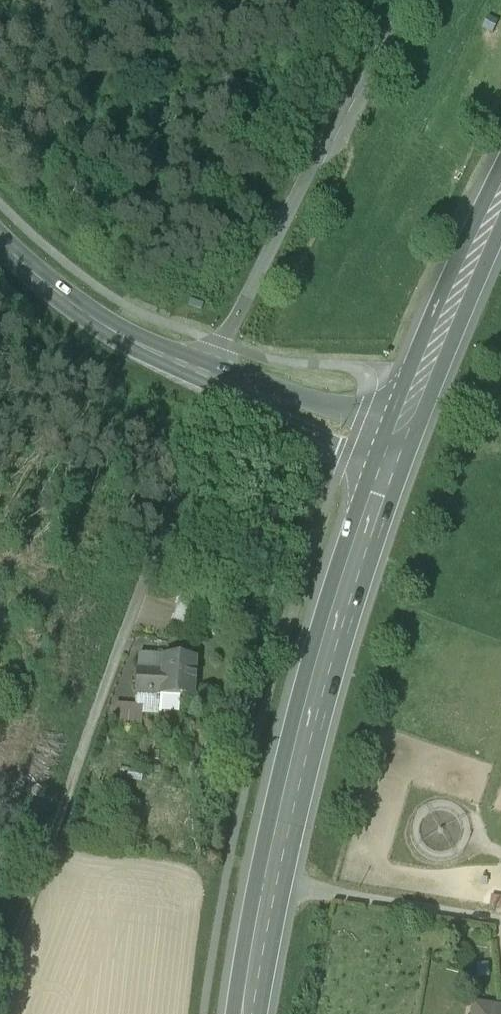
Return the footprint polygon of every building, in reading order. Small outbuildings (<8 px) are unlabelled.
[(202,604),(179,598),(176,609),(199,616),(202,604)] [(196,660),(163,658),(162,672),(160,696),(159,712),(179,713),(180,697),(194,698),(196,660)] [(162,672),(138,671),(136,695),(160,696),(162,672)] [(142,707),(115,705),(114,727),(140,729),(142,707)]
